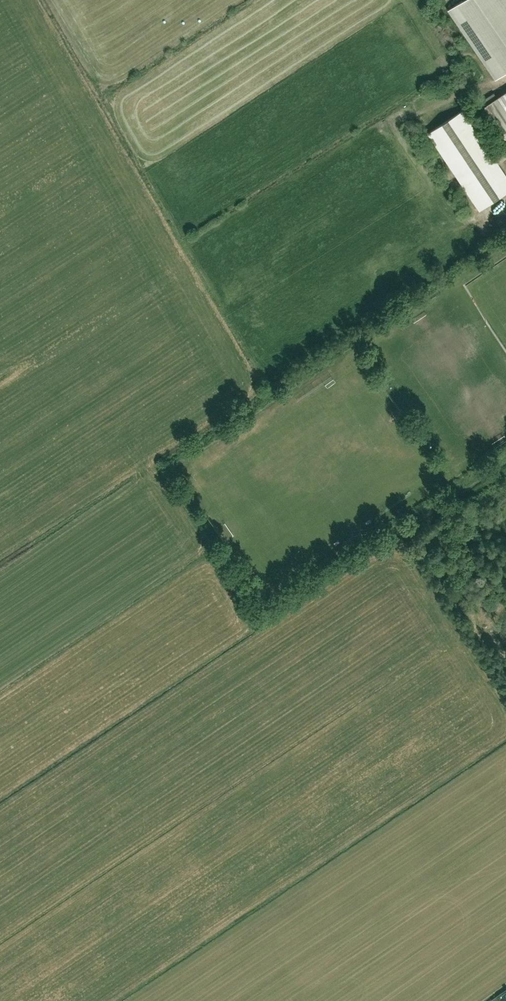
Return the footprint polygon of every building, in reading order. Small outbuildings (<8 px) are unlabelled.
[(448,10),(495,80),(505,72),(505,0),(462,0),(448,10)] [(484,106),(505,139),(505,91),(484,106)] [(505,193),(505,175),(463,110),(428,133),(479,211),(505,193)]
